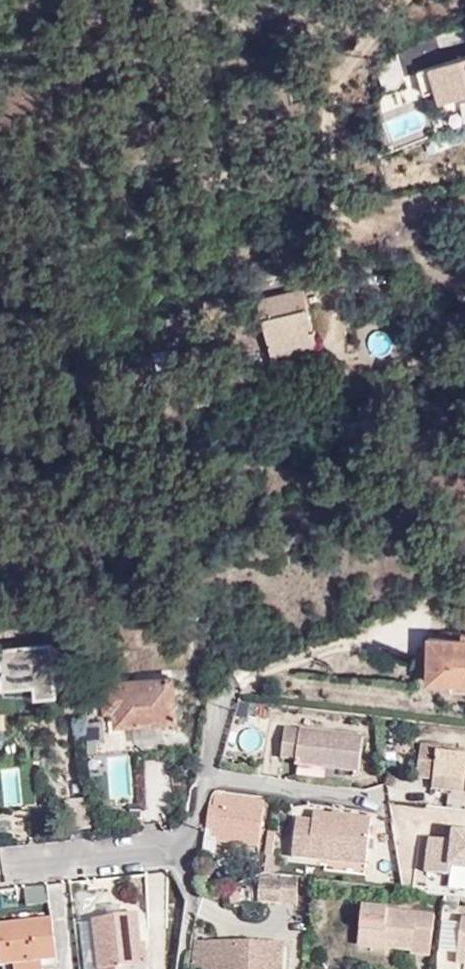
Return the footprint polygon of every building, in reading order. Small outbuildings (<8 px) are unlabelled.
[(421,68),(427,91),(442,87),(444,98),(464,92),(464,55),(421,68)] [(319,345),(307,287),(261,296),(273,355),(319,345)] [(429,637),(426,680),(464,683),(464,638),(429,637)] [(50,643),(0,648),(0,679),(1,687),(32,684),(33,697),(56,694),(50,643)] [(146,664),(145,655),(126,655),(127,664),(146,664)] [(175,718),(172,675),(103,681),(106,723),(175,718)] [(357,775),(362,740),(284,730),(280,760),(294,762),(295,766),(357,775)] [(433,777),(434,773),(464,777),(464,753),(438,749),(437,745),(421,743),(417,775),(433,777)] [(433,777),(433,785),(464,789),(464,777),(434,773),(433,777)] [(215,805),(210,804),(203,856),(217,857),(218,837),(260,841),(264,801),(216,796),(215,805)] [(296,820),(292,851),(326,855),(326,862),(366,866),(370,820),(312,815),(311,822),(296,820)] [(326,855),(292,851),(291,860),(326,862),(326,855)] [(313,880),(280,876),(280,881),(279,903),(279,904),(291,904),(292,888),(313,890),(313,880)] [(279,903),(280,881),(257,881),(256,901),(279,903)] [(429,957),(434,913),(362,905),(357,945),(410,952),(411,954),(429,957)] [(135,914),(92,919),(98,968),(148,968),(145,944),(138,944),(135,914)] [(461,916),(455,962),(464,964),(464,916),(461,916)] [(40,968),(39,961),(54,960),(55,958),(52,918),(0,923),(0,965),(6,964),(7,968),(40,968)] [(241,942),(197,939),(193,968),(222,968),(223,948),(241,948),(241,942)] [(241,942),(241,948),(223,948),(222,968),(282,968),(284,944),(241,942)] [(39,961),(40,968),(54,966),(54,960),(39,961)]
